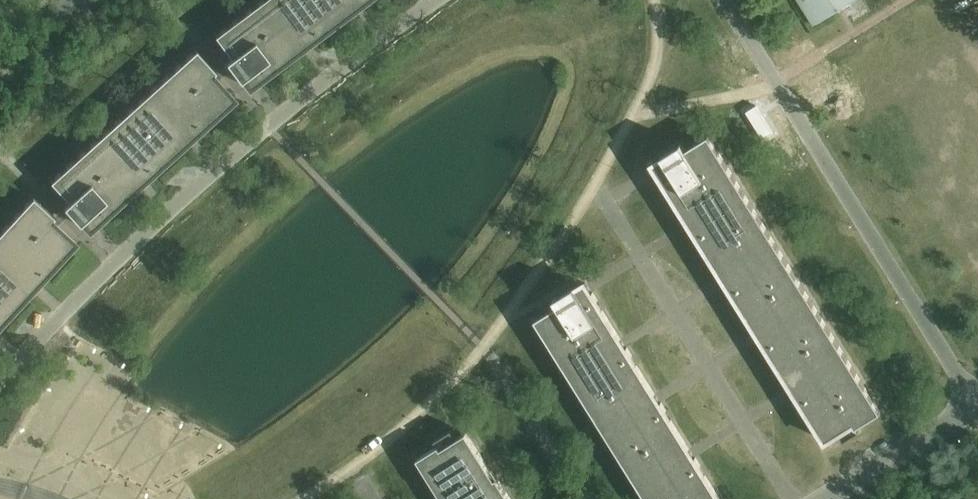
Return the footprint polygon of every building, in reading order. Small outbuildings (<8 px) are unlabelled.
[(214,35),(230,56),(225,61),(239,80),(241,78),(248,87),(258,80),(258,81),(266,75),(262,70),(271,64),(274,68),(309,41),(310,42),(318,36),(314,31),(323,25),(326,29),(361,2),(362,3),(366,0),(260,0),(214,35)] [(814,23),(851,0),(800,0),(814,23)] [(195,48),(50,180),(68,200),(63,205),(79,222),(81,221),(88,230),(97,221),(98,222),(105,216),(101,211),(109,204),(112,208),(145,178),(146,179),(153,172),(149,168),(157,160),(160,164),(193,134),(194,135),(201,129),(197,124),(205,117),(208,121),(234,98),(212,74),(215,70),(195,48)] [(756,105),(746,111),(763,138),(773,132),(762,115),(756,105)] [(652,163),(659,174),(658,174),(663,183),(669,179),(674,188),(670,191),(693,229),(692,229),(697,238),(703,234),(708,243),(704,246),(728,284),(727,284),(732,293),(737,289),(743,298),(738,301),(762,339),(761,339),(766,348),(771,344),(777,353),(773,356),(796,394),(795,394),(800,403),(806,399),(811,408),(807,411),(825,440),(853,423),(855,427),(880,411),(708,135),(685,149),(681,143),(661,155),(662,157),(652,163)] [(4,311),(8,314),(38,281),(39,282),(45,275),(41,271),(48,263),(52,266),(75,241),(51,219),(54,216),(32,196),(0,231),(0,315),(4,311)] [(585,281),(575,287),(574,285),(554,298),(558,305),(535,319),(647,498),(720,498),(705,474),(701,477),(695,468),(700,465),(695,456),(694,457),(671,419),(666,422),(661,413),(666,410),(661,401),(660,402),(637,364),(632,367),(626,358),(632,355),(627,346),(626,347),(602,309),(598,312),(592,303),(598,300),(593,291),(592,292),(585,281)] [(446,498),(511,498),(497,477),(491,480),(486,473),(490,470),(466,432),(441,447),(439,444),(417,458),(441,497),(442,496),(443,495),(446,498)]
